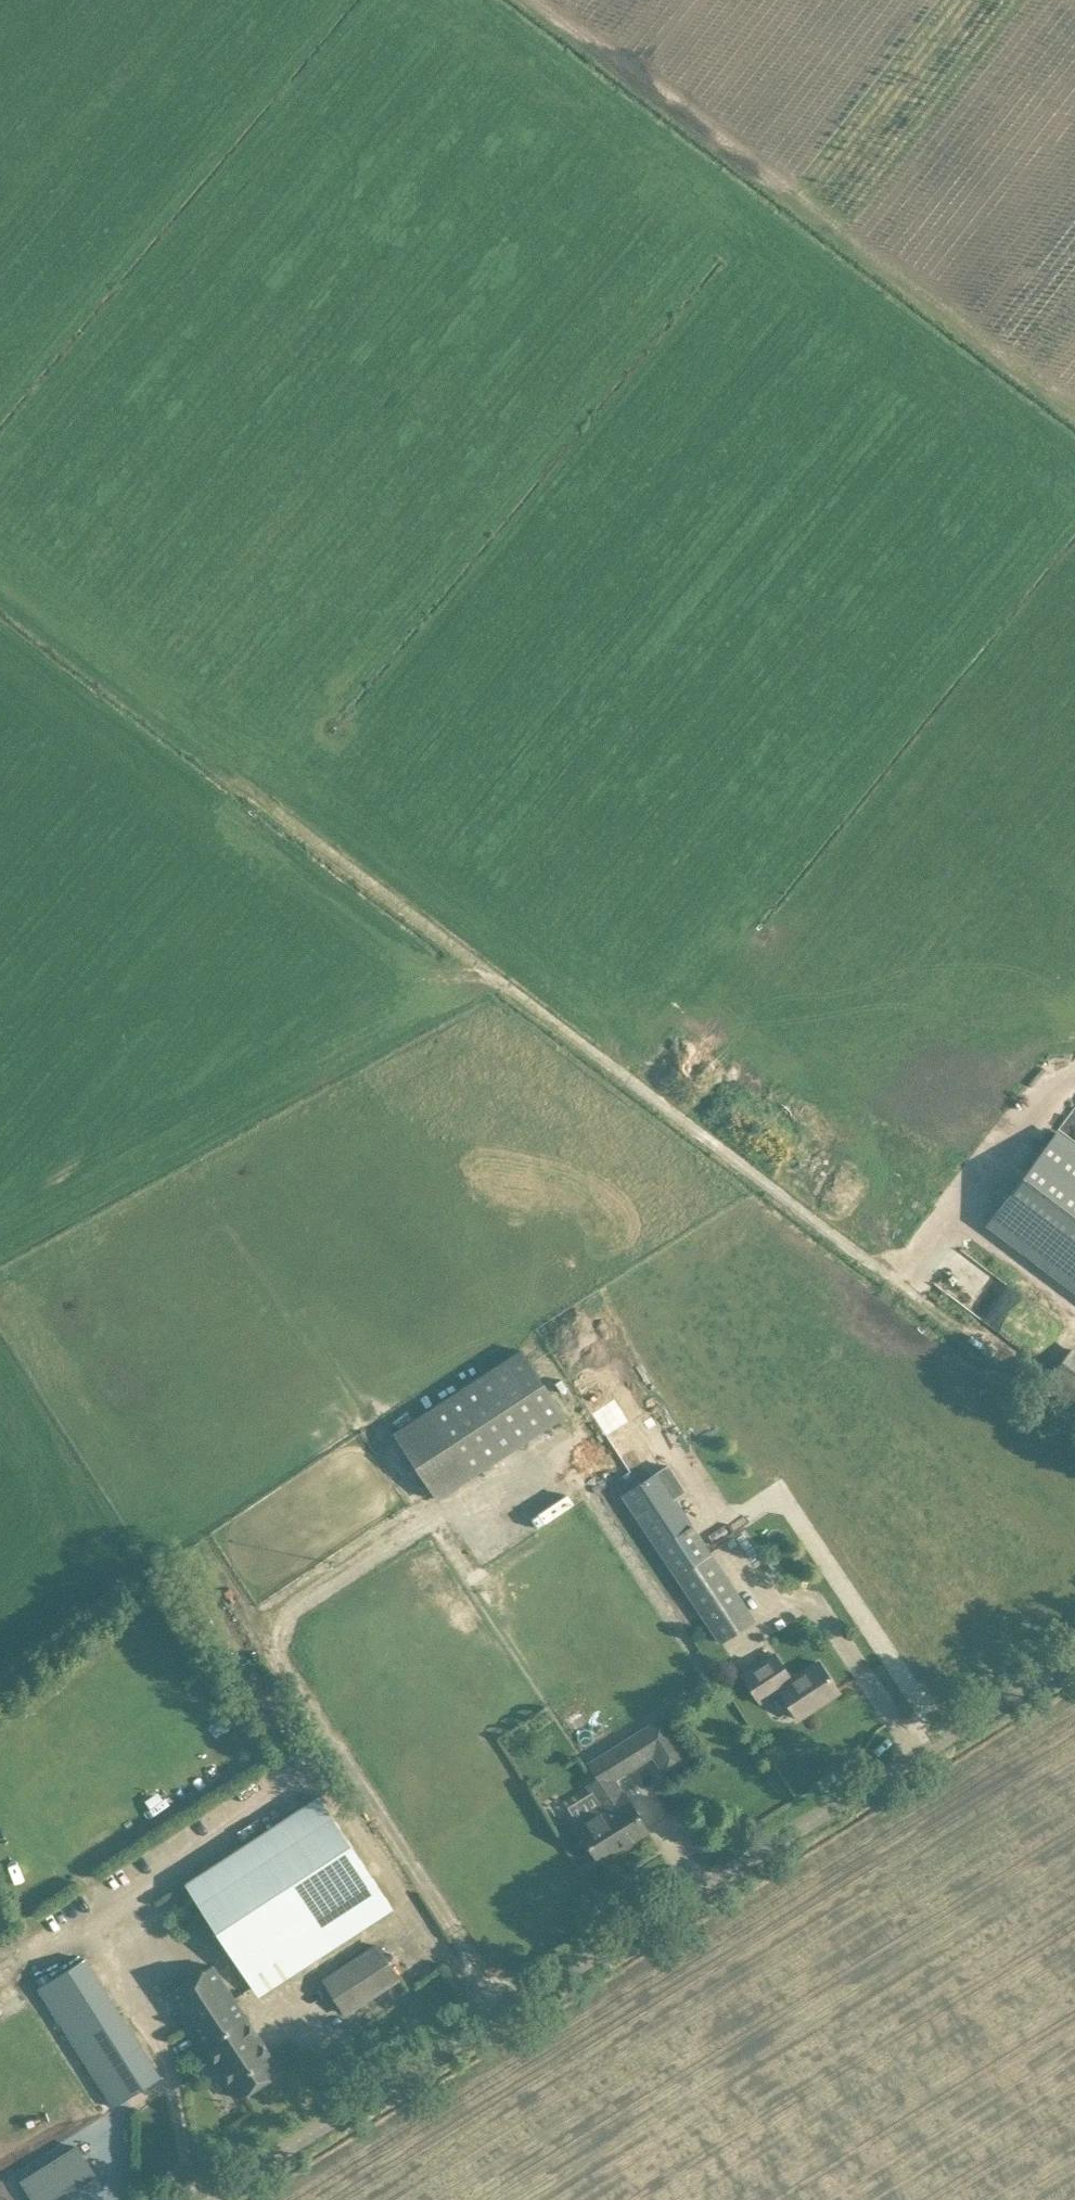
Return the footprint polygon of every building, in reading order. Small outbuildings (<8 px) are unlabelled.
[(1055,1133),(988,1221),(1074,1287),(1074,1148),(1055,1133)] [(1074,1411),(1074,1344),(1074,1343),(1041,1385),(1074,1411)] [(394,1433),(437,1498),(564,1415),(521,1350),(394,1433)] [(564,1371),(553,1379),(571,1406),(582,1398),(564,1371)] [(673,1497),(657,1472),(623,1495),(640,1520),(673,1497)] [(739,1598),(692,1526),(658,1547),(721,1641),(746,1625),(732,1602),(739,1598)] [(742,1674),(760,1702),(779,1689),(798,1718),(839,1691),(819,1661),(792,1679),(774,1653),(742,1674)] [(708,1679),(695,1688),(700,1695),(713,1686),(708,1679)] [(597,1805),(583,1813),(608,1853),(647,1829),(624,1792),(623,1793),(614,1778),(653,1754),(657,1759),(679,1746),(660,1715),(587,1761),(600,1783),(589,1790),(597,1805)] [(291,1974),(392,1907),(318,1795),(184,1884),(253,1988),(254,1987),(248,1978),(280,1957),(291,1974)] [(324,1979),(346,2013),(399,1978),(377,1945),(324,1979)] [(38,1987),(102,2088),(114,2106),(160,2077),(84,1958),(38,1987)] [(211,2061),(214,2059),(239,2097),(281,2070),(212,1965),(167,1994),(211,2061)] [(77,2146),(22,2180),(34,2199),(56,2199),(95,2175),(77,2146)]
